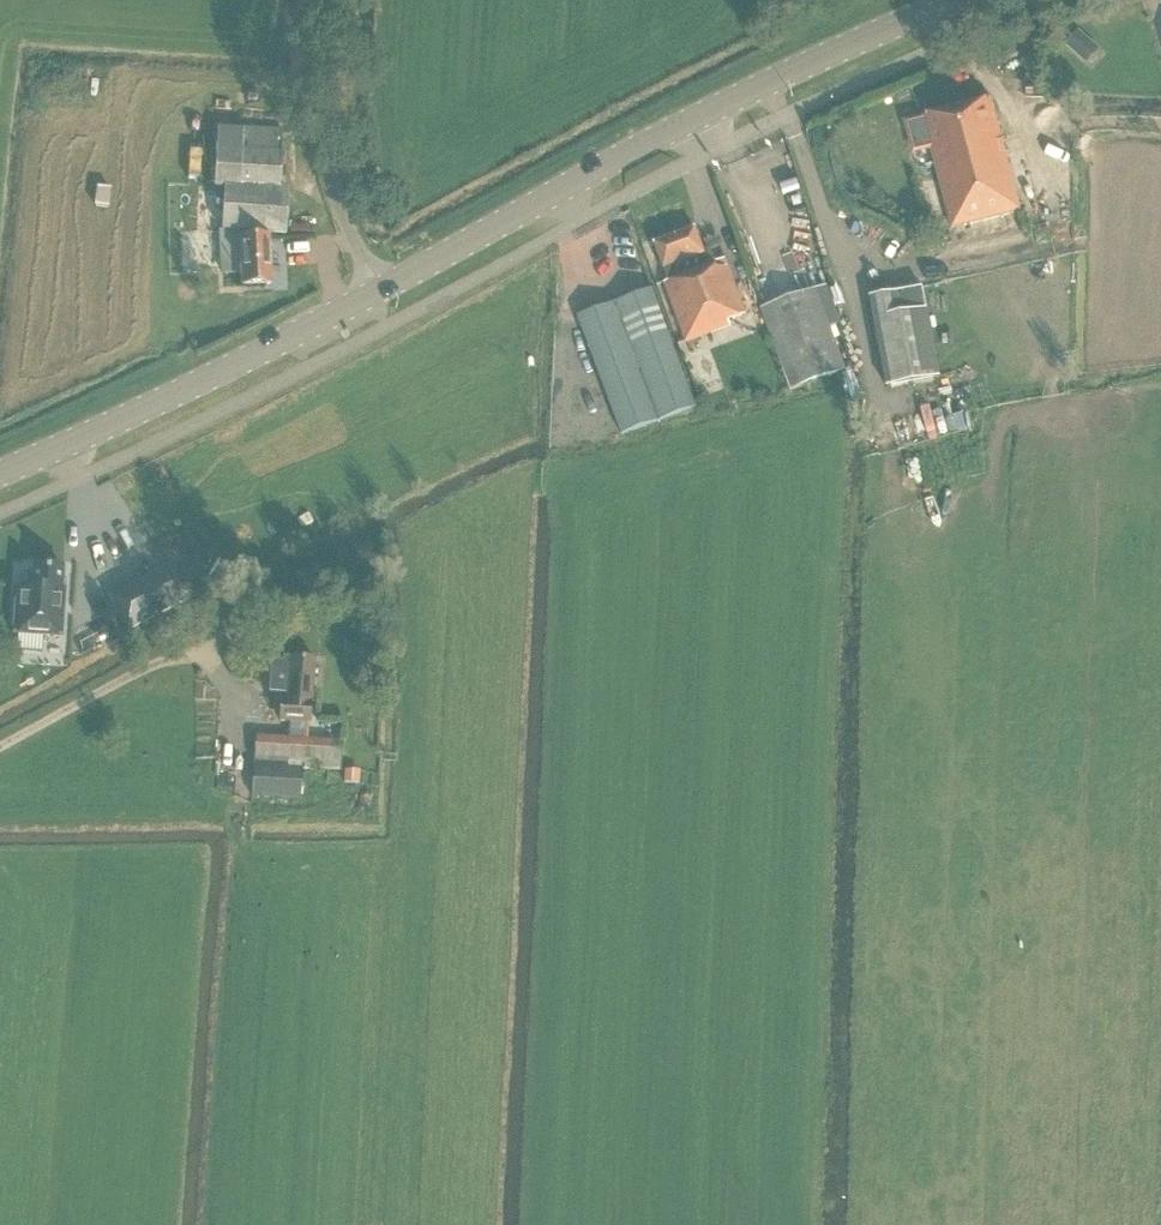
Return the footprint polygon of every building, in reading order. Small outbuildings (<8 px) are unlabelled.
[(1090,20),(1077,35),(1097,52),(1110,37),(1090,20)] [(1021,211),(991,98),(924,116),(930,138),(908,144),(916,174),(930,170),(924,148),(931,146),(953,229),(1021,211)] [(283,131),(218,128),(215,188),(224,189),(222,231),(286,234),(288,189),(280,189),(283,131)] [(836,240),(845,239),(840,213),(831,214),(836,240)] [(696,228),(655,244),(669,280),(664,282),(687,341),(730,325),(728,321),(746,314),(725,258),(715,262),(710,248),(704,250),(696,228)] [(649,279),(662,275),(646,229),(634,234),(649,279)] [(243,286),(271,284),(268,238),(241,239),(243,286)] [(920,245),(914,254),(933,267),(939,259),(920,245)] [(816,289),(762,308),(791,389),(845,370),(830,327),(841,322),(828,287),(817,291),(816,289)] [(940,378),(923,287),(870,297),(888,388),(940,378)] [(696,406),(652,289),(580,317),(624,434),(696,406)] [(914,436),(931,433),(927,412),(910,416),(914,436)] [(217,590),(197,552),(112,597),(133,635),(217,590)] [(17,593),(15,643),(62,645),(64,604),(65,577),(30,575),(29,594),(17,593)] [(114,610),(80,609),(79,654),(92,654),(92,644),(102,644),(102,630),(113,630),(114,610)] [(313,694),(315,660),(288,658),(283,721),(289,722),(288,739),(308,740),(311,694),(313,694)] [(255,737),(254,761),(341,765),(343,742),(308,740),(288,739),(255,737)] [(300,798),(302,766),(254,764),(253,795),(300,798)]
